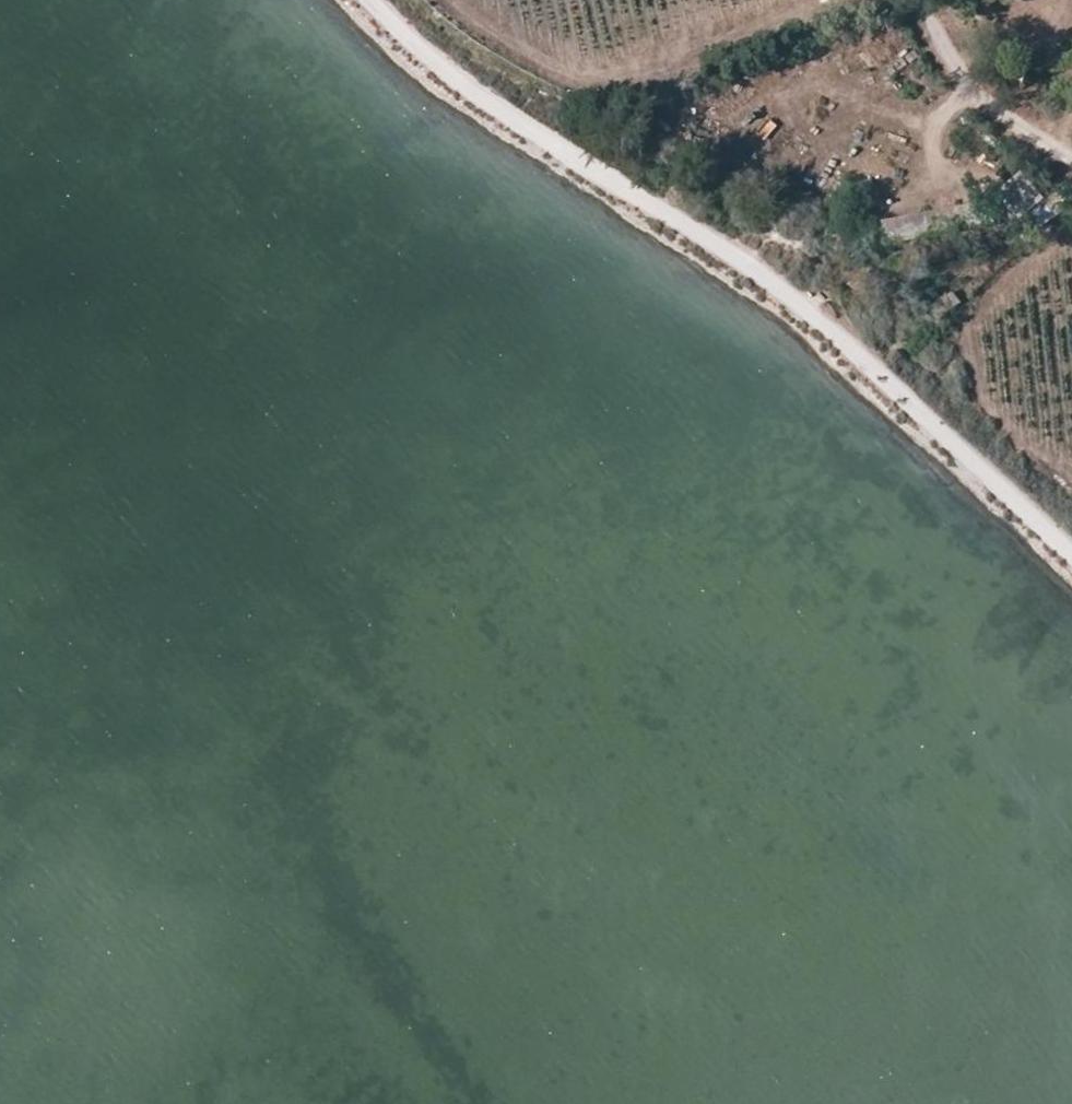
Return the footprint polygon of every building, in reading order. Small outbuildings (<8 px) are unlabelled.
[(1021,169),(1000,190),(1040,229),(1061,208),(1021,169)] [(971,203),(882,219),(887,247),(976,231),(971,203)] [(953,291),(931,306),(939,318),(962,303),(953,291)]
